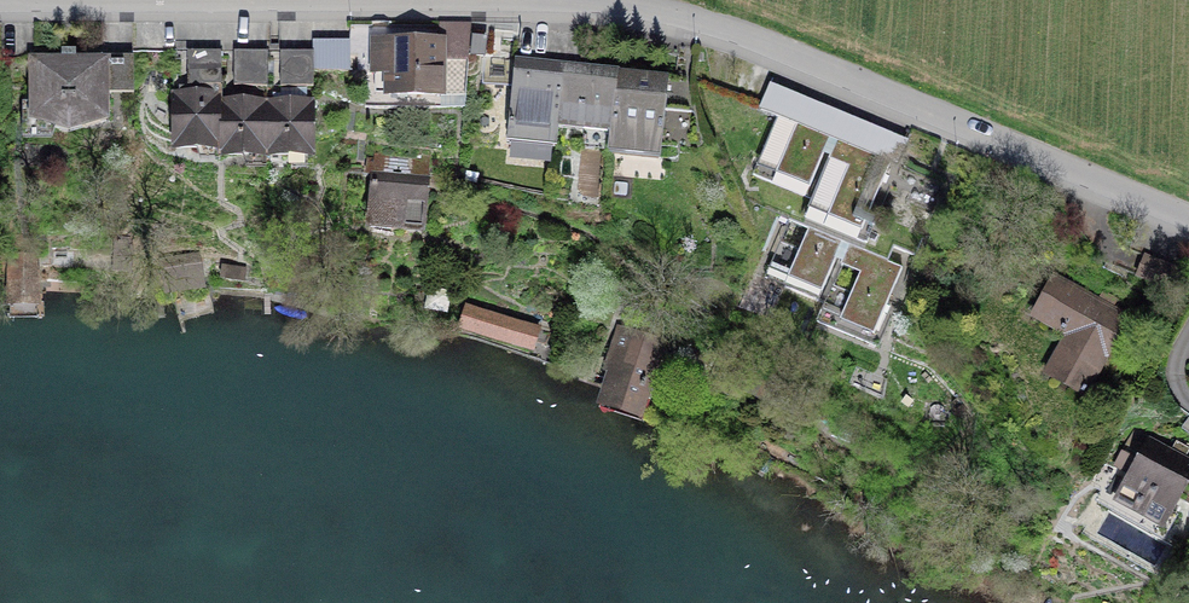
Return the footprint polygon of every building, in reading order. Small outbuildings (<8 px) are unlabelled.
[(444,93),(444,55),(469,54),(468,21),(438,21),(438,34),(368,33),(367,70),(382,70),(382,92),(444,93)] [(313,83),(312,70),(352,71),(353,37),(312,37),(312,47),(273,47),(274,84),(313,83)] [(221,82),(221,46),(186,46),(186,81),(221,82)] [(267,83),(267,47),(233,47),(233,83),(267,83)] [(131,52),(106,52),(27,53),(29,123),(69,133),(108,122),(108,94),(133,94),(131,52)] [(555,142),(557,121),(563,62),(515,57),(485,54),(482,84),(512,87),(507,137),(555,142)] [(557,121),(607,126),(613,67),(563,62),(557,121)] [(668,72),(613,67),(607,126),(605,149),(660,154),(668,72)] [(770,81),(760,105),(784,115),(838,138),(896,163),(906,140),(770,81)] [(217,145),(220,93),(172,90),(170,142),(217,145)] [(263,149),(266,96),(220,93),(217,145),(263,149)] [(313,150),(314,97),(266,96),(263,149),(313,150)] [(667,109),(664,129),(683,132),(686,112),(667,109)] [(815,193),(838,138),(784,115),(760,169),(815,193)] [(838,138),(815,193),(808,209),(872,237),(903,166),(896,163),(838,138)] [(426,230),(432,152),(379,148),(372,225),(426,230)] [(827,298),(850,244),(792,221),(770,275),(827,298)] [(134,236),(114,235),(112,270),(132,271),(134,236)] [(850,244),(827,298),(821,315),(886,341),(915,271),(850,244)] [(1164,260),(1145,252),(1136,271),(1155,279),(1164,260)] [(195,253),(164,258),(167,276),(198,271),(195,253)] [(42,321),(41,293),(79,294),(79,259),(39,258),(5,260),(6,300),(7,322),(42,321)] [(245,268),(221,264),(219,276),(243,279),(245,268)] [(1130,316),(1051,270),(1027,311),(1065,333),(1043,370),(1085,395),(1130,316)] [(174,291),(185,322),(214,312),(209,298),(203,281),(174,291)] [(463,301),(455,331),(531,352),(539,322),(463,301)] [(665,340),(620,324),(601,381),(594,405),(638,418),(645,396),(665,340)] [(1188,483),(1188,466),(1188,464),(1188,459),(1148,436),(1115,493),(1167,522),(1188,483)]
